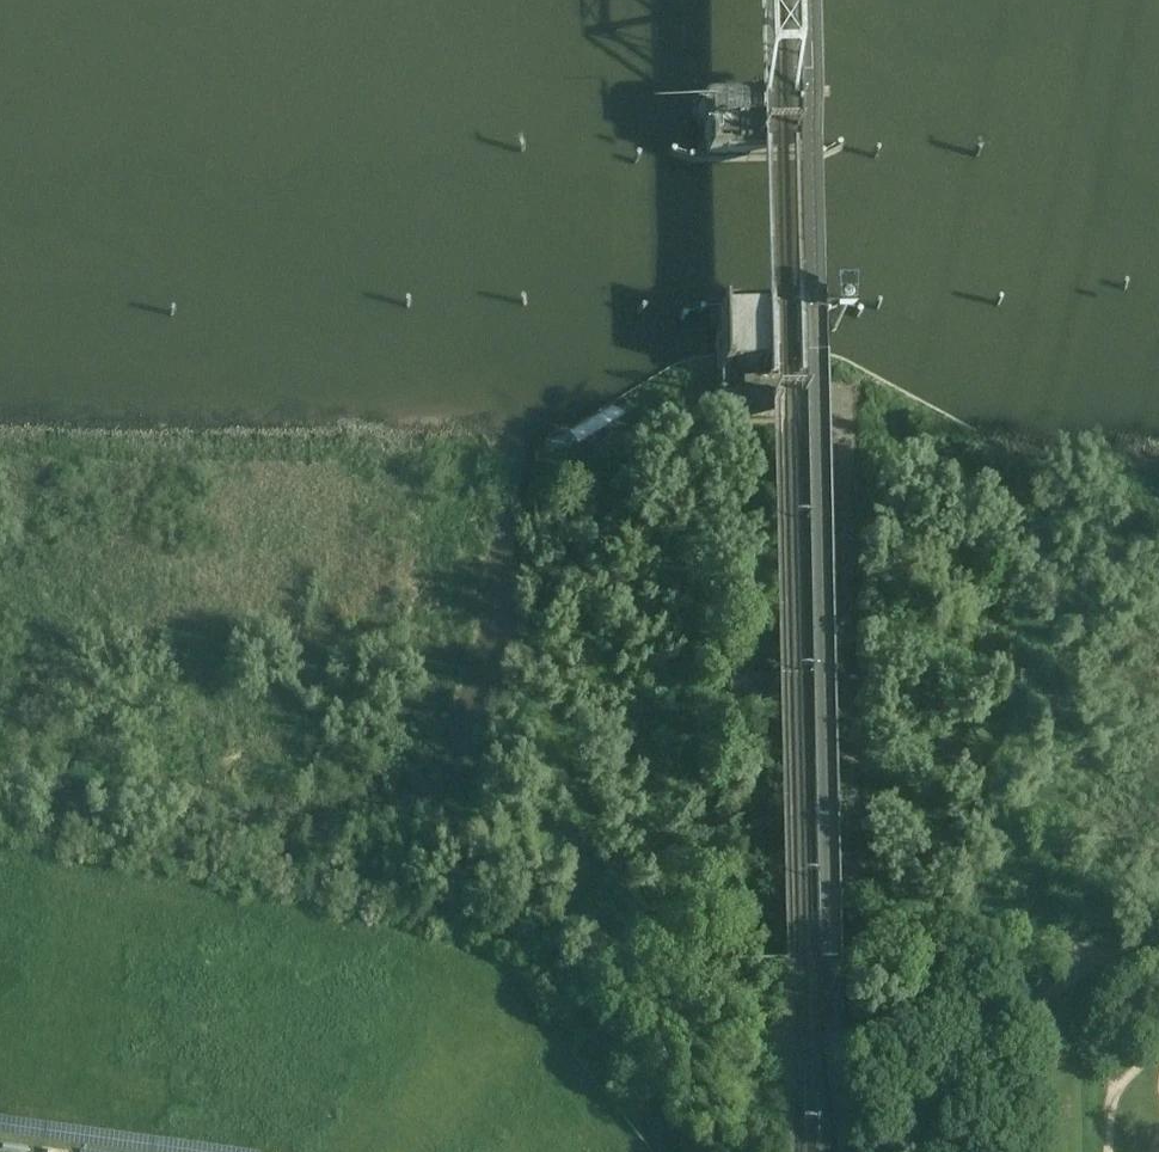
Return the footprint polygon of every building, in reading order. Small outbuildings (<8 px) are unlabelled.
[(710,113),(710,146),(813,145),(813,112),(817,108),(818,101),(817,94),(815,89),(811,86),(709,88),(704,90),(702,93),(700,97),(701,104),(702,108),(705,111),(710,113)] [(844,291),(837,290),(831,291),(825,294),(828,321),(847,321),(849,294),(844,291)] [(769,353),(797,353),(799,353),(798,301),(767,301),(769,353)]
